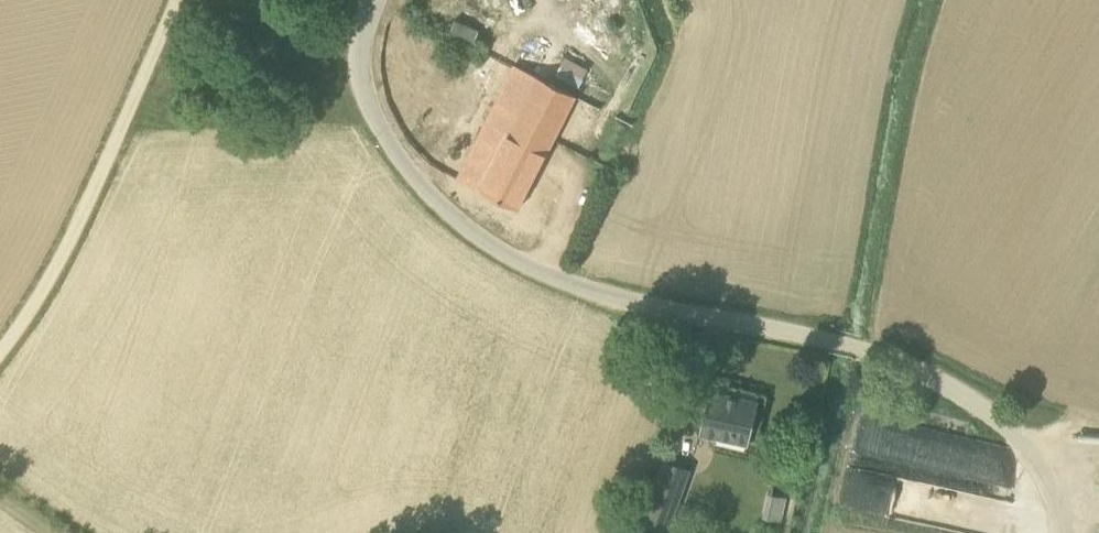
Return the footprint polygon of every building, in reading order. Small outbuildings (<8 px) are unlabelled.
[(455,19),(452,29),(477,37),(480,27),(455,19)] [(451,29),(448,36),(472,47),(475,40),(451,29)] [(565,55),(553,79),(578,91),(590,67),(565,55)] [(514,65),(480,134),(502,145),(479,190),(518,210),(576,96),(514,65)] [(759,401),(739,397),(709,390),(699,433),(749,445),(759,401)] [(859,418),(849,463),(972,492),(974,479),(1007,486),(1014,453),(859,418)] [(691,470),(662,459),(640,518),(670,528),(691,470)]
